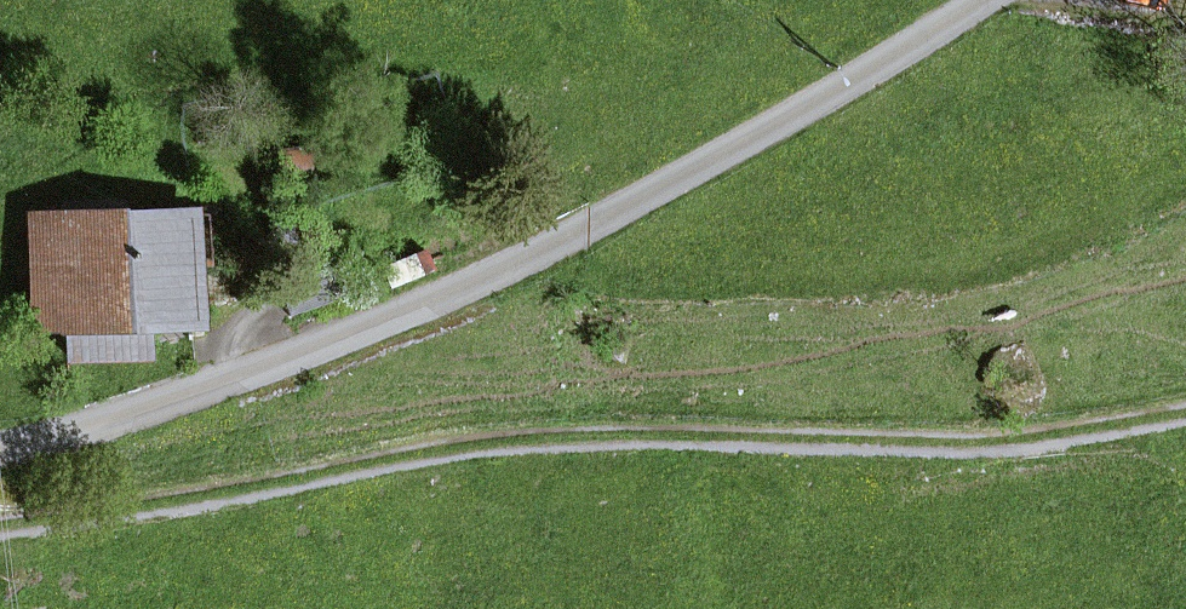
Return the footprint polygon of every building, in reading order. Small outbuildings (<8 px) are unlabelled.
[(145,356),(144,320),(191,319),(188,211),(126,212),(126,203),(62,204),(62,217),(32,218),(34,331),(70,331),(70,357),(145,356)]
